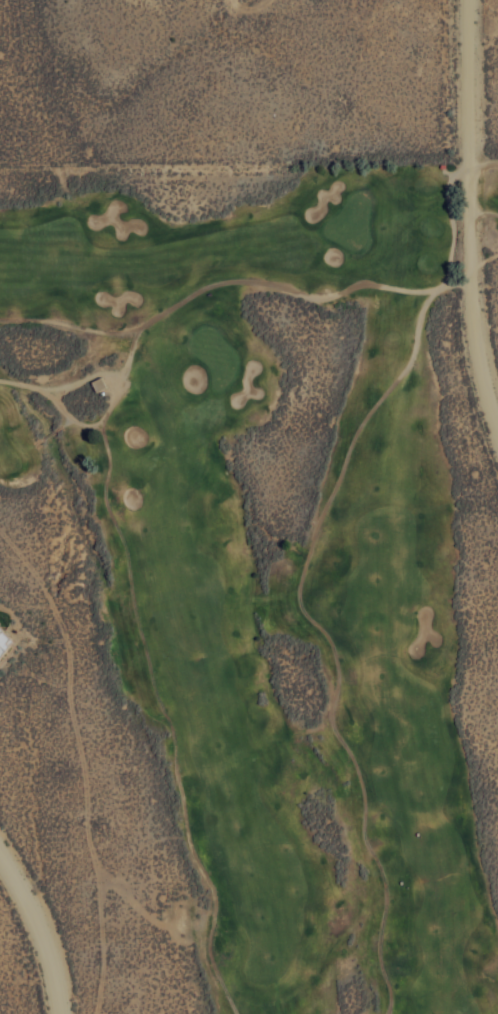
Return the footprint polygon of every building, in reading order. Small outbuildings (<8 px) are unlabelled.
[(0,629),(0,653),(12,639),(0,629)]
